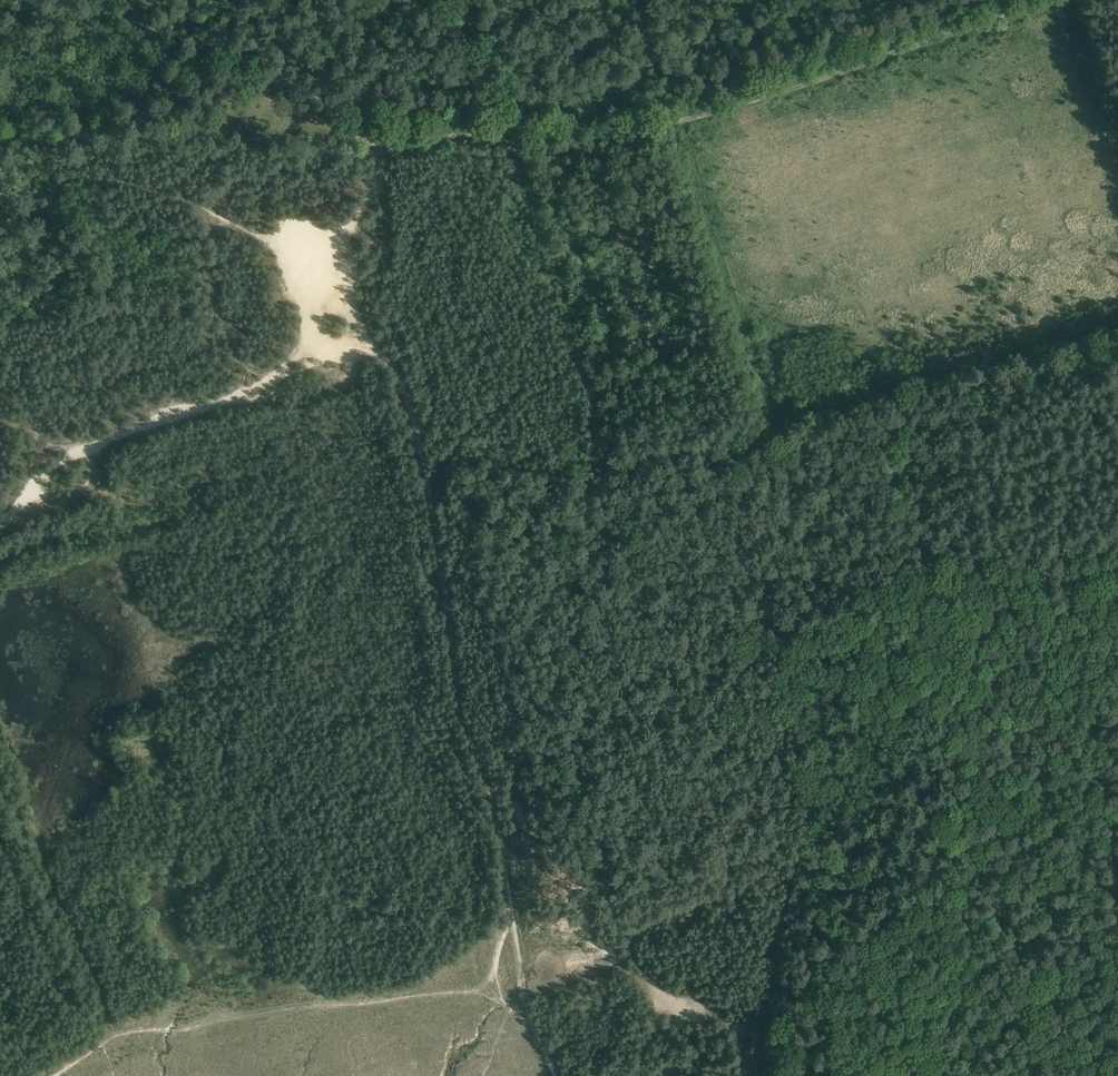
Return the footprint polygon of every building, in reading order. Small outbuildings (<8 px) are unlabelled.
[(353,92),(367,93),(368,82),(362,81),(361,85),(353,85),(353,92)]
